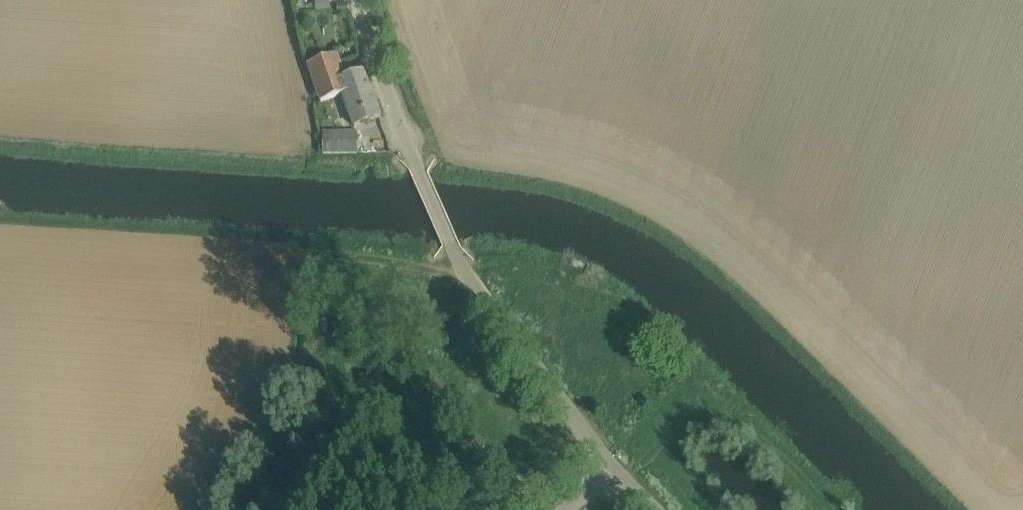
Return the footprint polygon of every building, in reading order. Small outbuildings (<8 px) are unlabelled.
[(349,11),(348,2),(337,2),(338,12),(349,11)] [(322,102),(344,94),(344,93),(351,91),(354,100),(362,97),(360,92),(371,88),(365,70),(345,76),(338,54),(308,64),(322,102)] [(344,93),(344,94),(355,126),(381,117),(371,88),(360,92),(362,97),(354,100),(351,91),(344,93)] [(357,131),(337,132),(323,132),(323,154),(358,153),(357,131)]
